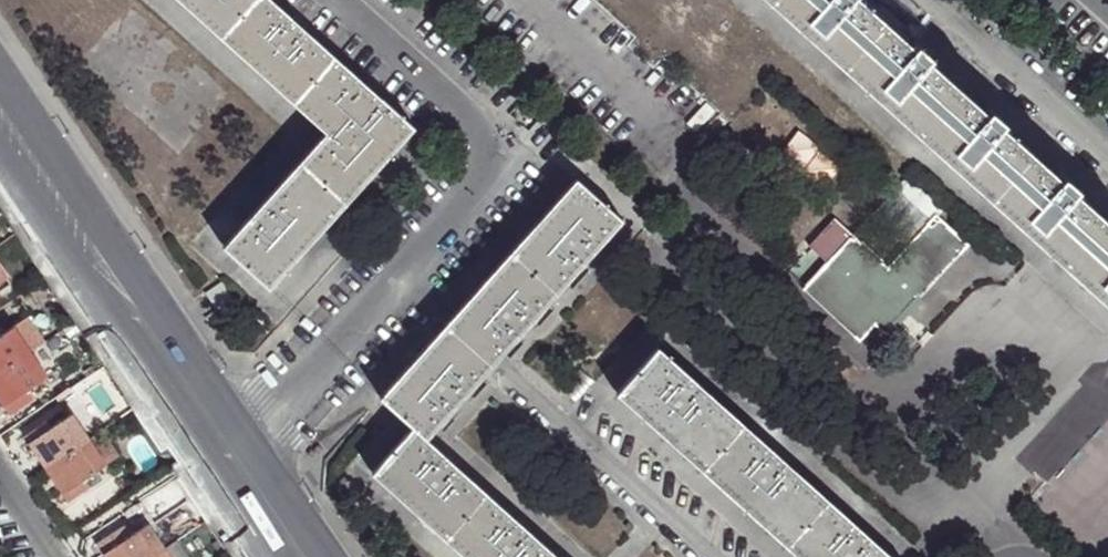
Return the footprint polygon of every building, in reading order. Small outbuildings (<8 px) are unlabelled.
[(223,37),(258,0),(182,0),(223,37)] [(295,103),(336,58),(273,0),(258,0),(223,37),(295,103)] [(888,21),(863,0),(780,0),(777,3),(849,66),(888,21)] [(918,129),(959,85),(920,53),(926,47),(912,34),(908,39),(888,21),(849,66),(918,129)] [(325,130),(300,157),(346,198),(412,124),(336,58),(295,103),(325,130)] [(987,192),(1028,147),(995,118),(999,114),(985,101),(981,105),(959,85),(918,129),(987,192)] [(1054,254),(1095,207),(1066,184),(1072,178),(1058,165),(1054,170),(1028,147),(987,192),(1054,254)] [(224,242),(270,283),(346,198),(300,157),(224,242)] [(619,217),(573,177),(510,248),(556,288),(619,217)] [(1107,301),(1107,219),(1095,207),(1054,254),(1107,301)] [(885,264),(849,230),(824,258),(799,286),(801,289),(804,286),(852,329),(849,332),(856,338),(873,321),(883,333),(897,317),(918,293),(919,288),(953,250),(955,252),(965,241),(931,210),(920,221),(923,223),(885,264)] [(824,258),(849,230),(832,212),(806,241),(824,258)] [(449,317),(444,322),(489,363),(494,357),(556,288),(510,248),(449,317)] [(907,326),(897,317),(883,333),(894,341),(907,326)] [(444,322),(379,395),(424,435),(489,363),(444,322)] [(30,353),(13,327),(0,336),(0,373),(30,353)] [(43,345),(30,353),(46,378),(60,370),(43,345)] [(655,345),(615,390),(702,468),(743,423),(655,345)] [(30,353),(0,373),(0,399),(5,406),(46,378),(30,353)] [(1069,434),(1075,440),(1107,400),(1107,365),(1107,364),(1058,423),(1069,434)] [(46,469),(89,441),(72,416),(30,443),(46,469)] [(743,423),(702,468),(793,549),(834,504),(743,423)] [(1058,446),(1069,434),(1058,423),(1021,459),(1043,477),(1065,452),(1058,446)] [(370,472),(450,543),(492,496),(412,425),(370,472)] [(101,433),(89,441),(105,466),(118,457),(101,433)] [(105,466),(89,441),(46,469),(63,493),(105,466)] [(466,556),(559,556),(492,496),(450,543),(466,556)] [(801,556),(892,556),(834,504),(793,549),(801,556)] [(163,551),(147,525),(105,552),(108,556),(154,556),(163,551)] [(163,551),(168,556),(187,556),(177,542),(163,551)]
